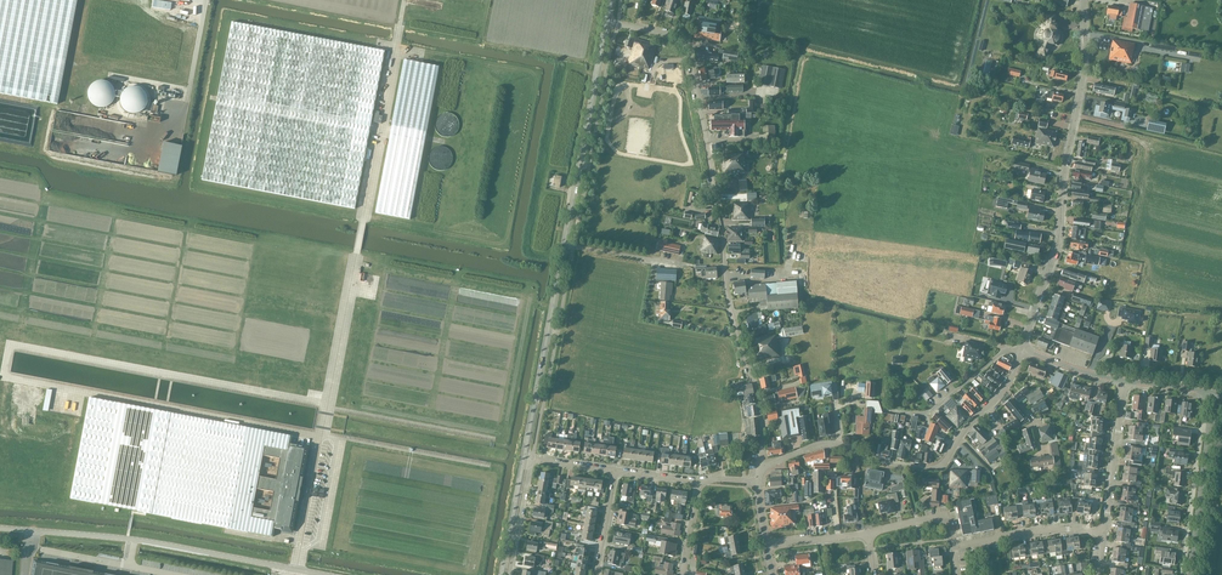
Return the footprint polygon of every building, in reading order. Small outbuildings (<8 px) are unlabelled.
[(59,105),(79,0),(0,0),(0,94),(59,105)] [(677,1),(681,2),(681,0),(667,0),(666,3),(667,3),(665,11),(667,12),(667,13),(667,14),(668,15),(669,16),(672,17),(677,1)] [(693,4),(685,2),(683,14),(682,19),(689,21),(690,16),(691,16),(693,4)] [(1140,30),(1144,6),(1130,3),(1125,27),(1140,30)] [(1121,17),(1122,9),(1119,8),(1108,6),(1107,14),(1110,15),(1109,19),(1116,20),(1116,16),(1117,16),(1121,17)] [(1152,8),(1144,6),(1140,30),(1148,32),(1152,8)] [(1043,42),(1044,42),(1043,45),(1042,45),(1037,55),(1045,58),(1049,48),(1048,47),(1049,44),(1057,46),(1060,32),(1055,31),(1055,30),(1056,30),(1056,25),(1054,25),(1055,15),(1047,15),(1046,26),(1048,26),(1048,29),(1046,29),(1045,31),(1044,33),(1043,35),(1043,37),(1043,39),(1043,42)] [(720,41),(723,19),(697,16),(694,38),(720,41)] [(231,22),(201,180),(355,209),(385,51),(231,22)] [(630,49),(632,41),(626,39),(624,47),(630,49)] [(648,71),(655,46),(635,40),(627,64),(648,71)] [(1131,64),(1135,44),(1112,40),(1109,60),(1131,64)] [(1151,43),(1150,48),(1171,52),(1172,47),(1151,43)] [(738,53),(724,50),(722,59),(737,62),(737,59),(738,53)] [(697,59),(717,63),(718,55),(698,52),(697,59)] [(986,57),(984,73),(990,74),(992,58),(986,57)] [(416,64),(415,176),(431,176),(432,64),(416,64)] [(779,89),(782,70),(762,66),(759,85),(779,89)] [(708,68),(699,70),(701,82),(711,80),(710,79),(715,79),(714,72),(714,71),(709,71),(708,68)] [(1019,77),(1020,71),(1009,68),(1007,74),(1019,77)] [(1066,81),(1068,74),(1053,71),(1050,71),(1049,77),(1052,78),(1053,77),(1054,77),(1054,79),(1066,81)] [(744,83),(744,74),(726,75),(726,84),(744,83)] [(1113,95),(1115,87),(1095,83),(1093,91),(1113,95)] [(726,93),(742,93),(742,85),(727,85),(727,88),(708,88),(709,96),(719,95),(719,94),(722,94),(722,91),(726,91),(726,93)] [(1061,102),(1063,95),(1053,93),(1048,92),(1047,93),(1039,99),(1035,98),(1033,106),(1042,108),(1043,100),(1046,98),(1051,100),(1061,102)] [(1155,103),(1157,95),(1146,93),(1144,100),(1155,103)] [(749,108),(746,108),(746,113),(751,113),(755,113),(755,100),(749,100),(749,108)] [(708,110),(723,110),(722,101),(708,101),(708,110)] [(1108,115),(1109,109),(1123,112),(1122,120),(1128,122),(1128,118),(1132,119),(1133,111),(1126,109),(1125,110),(1123,109),(1124,105),(1114,103),(1114,107),(1111,107),(1112,106),(1110,105),(1100,103),(1099,107),(1096,106),(1094,116),(1104,118),(1105,114),(1108,115)] [(379,113),(375,113),(373,123),(381,125),(382,117),(378,117),(379,113)] [(751,119),(751,114),(744,114),(739,114),(739,115),(714,115),(714,120),(711,120),(711,131),(725,130),(725,135),(729,135),(729,137),(744,137),(744,130),(746,130),(746,120),(744,120),(744,119),(751,119)] [(1053,148),(1056,132),(1045,130),(1045,129),(1046,129),(1048,121),(1039,119),(1038,127),(1042,128),(1042,129),(1038,128),(1034,144),(1053,148)] [(775,140),(775,126),(762,126),(762,134),(766,134),(767,141),(775,140)] [(1028,148),(1030,141),(1013,136),(1011,144),(1028,148)] [(1086,144),(1098,146),(1099,139),(1087,137),(1086,144)] [(1087,148),(1084,148),(1084,143),(1079,142),(1076,157),(1082,158),(1085,158),(1087,148)] [(712,145),(713,154),(724,153),(724,149),(722,149),(722,144),(719,145),(719,144),(712,145)] [(744,158),(747,158),(746,156),(744,157),(744,152),(721,155),(723,175),(746,172),(744,158)] [(1112,160),(1107,159),(1105,170),(1110,170),(1110,171),(1119,172),(1120,165),(1111,163),(1112,160)] [(1095,162),(1087,161),(1084,160),(1084,164),(1075,162),(1074,168),(1091,171),(1092,166),(1094,166),(1095,162)] [(1028,165),(1020,163),(1015,162),(1013,169),(1018,170),(1027,172),(1028,165)] [(1043,184),(1045,175),(1037,173),(1037,170),(1031,169),(1028,181),(1043,184)] [(1090,180),(1091,173),(1073,170),(1072,177),(1075,177),(1075,180),(1081,181),(1082,178),(1090,180)] [(560,187),(562,177),(554,175),(552,186),(560,187)] [(1087,191),(1087,189),(1088,185),(1071,182),(1070,188),(1087,191)] [(1042,202),(1044,193),(1037,192),(1038,188),(1026,185),(1025,189),(1032,190),(1030,200),(1042,202)] [(1113,196),(1114,189),(1102,187),(1100,194),(1113,196)] [(1088,192),(1085,192),(1072,191),(1071,197),(1084,199),(1084,198),(1087,198),(1088,192)] [(1026,211),(1027,203),(1006,199),(1005,203),(1016,205),(1016,209),(1026,211)] [(1089,202),(1087,202),(1072,201),(1072,207),(1082,208),(1088,209),(1089,202)] [(749,220),(749,203),(733,203),(733,220),(749,220)] [(1110,214),(1111,206),(1103,205),(1102,213),(1110,214)] [(1042,222),(1044,212),(1035,210),(1036,208),(1030,207),(1027,219),(1042,222)] [(751,218),(751,227),(756,227),(764,227),(764,218),(751,218)] [(1088,227),(1089,223),(1089,221),(1074,219),(1073,226),(1088,227)] [(1105,230),(1106,222),(1094,220),(1094,224),(1093,229),(1105,230)] [(1020,230),(1021,225),(1014,224),(1014,222),(1008,221),(1007,228),(1020,230)] [(719,229),(708,227),(708,225),(702,223),(702,224),(698,223),(697,231),(701,231),(701,232),(705,233),(705,234),(717,237),(719,229)] [(742,241),(742,228),(727,228),(727,241),(742,241)] [(1073,228),(1071,239),(1082,241),(1083,241),(1084,236),(1084,230),(1080,229),(1073,228)] [(1039,243),(1040,234),(1016,231),(1015,239),(1039,243)] [(704,236),(701,251),(717,254),(720,239),(704,236)] [(1038,254),(1039,247),(1028,244),(1028,245),(1026,244),(1006,239),(1004,248),(1024,252),(1027,252),(1027,253),(1033,254),(1033,253),(1038,254)] [(680,246),(658,241),(656,250),(678,255),(680,246)] [(1088,243),(1082,242),(1071,241),(1070,247),(1075,248),(1075,250),(1081,250),(1085,250),(1085,249),(1087,249),(1088,243)] [(745,246),(740,246),(729,245),(728,252),(733,252),(733,254),(740,254),(740,259),(749,259),(749,255),(745,254),(745,246)] [(1095,248),(1093,255),(1098,255),(1107,257),(1113,258),(1114,252),(1108,251),(1099,249),(1095,248)] [(1066,259),(1065,261),(1066,262),(1066,263),(1076,265),(1077,261),(1085,262),(1085,263),(1098,265),(1105,266),(1106,258),(1099,257),(1086,255),(1086,254),(1079,252),(1078,255),(1068,253),(1067,257),(1067,258),(1066,259)] [(1009,258),(1007,264),(1008,264),(1011,265),(1013,266),(1020,269),(1020,268),(1022,262),(1015,259),(1015,260),(1009,258)] [(994,259),(992,265),(1006,268),(1007,262),(994,259)] [(676,281),(676,270),(660,269),(660,267),(656,266),(656,280),(656,282),(660,283),(659,301),(669,302),(670,296),(672,296),(673,283),(671,283),(672,281),(676,281)] [(706,279),(716,278),(715,268),(705,269),(705,266),(695,267),(695,273),(700,273),(701,277),(705,277),(706,279)] [(1023,269),(1021,268),(1021,271),(1020,270),(1017,280),(1019,281),(1022,282),(1021,283),(1022,284),(1025,285),(1026,285),(1026,284),(1027,284),(1032,271),(1023,269)] [(764,279),(765,270),(751,269),(750,278),(764,279)] [(1083,283),(1085,276),(1078,273),(1078,275),(1063,270),(1061,276),(1083,283)] [(1060,278),(1058,285),(1064,287),(1064,289),(1072,292),(1074,286),(1075,283),(1060,278)] [(746,296),(749,297),(748,287),(745,288),(744,280),(737,281),(738,283),(733,284),(735,294),(745,293),(746,296)] [(989,281),(986,294),(991,295),(991,296),(999,298),(1000,292),(1002,293),(1003,290),(1004,290),(1005,285),(989,281)] [(748,285),(748,287),(749,297),(749,303),(759,302),(760,312),(779,310),(798,309),(796,282),(777,283),(776,283),(748,285)] [(1073,294),(1072,299),(1089,305),(1091,300),(1073,294)] [(1054,296),(1052,301),(1066,306),(1067,304),(1063,302),(1064,299),(1054,296)] [(1111,303),(1098,300),(1097,309),(1109,311),(1111,303)] [(1052,301),(1050,307),(1060,310),(1061,306),(1061,307),(1065,308),(1066,306),(1052,301)] [(660,302),(660,310),(656,310),(656,314),(659,314),(659,320),(669,320),(669,311),(668,311),(668,303),(660,302)] [(1003,309),(1004,305),(993,303),(989,302),(987,311),(1002,315),(1003,309)] [(974,310),(958,306),(956,313),(972,317),(974,310)] [(1059,313),(1060,310),(1050,307),(1048,312),(1062,317),(1063,314),(1059,313)] [(1119,307),(1118,317),(1122,317),(1122,319),(1128,320),(1128,322),(1137,324),(1139,312),(1124,309),(1124,308),(1119,307)] [(1062,317),(1048,312),(1046,318),(1056,321),(1057,318),(1062,319),(1062,317)] [(756,314),(746,315),(749,330),(751,329),(752,330),(752,329),(753,329),(754,329),(755,335),(766,333),(765,324),(762,325),(761,320),(762,319),(761,313),(756,314)] [(989,324),(988,328),(999,331),(1000,325),(999,325),(1001,319),(994,317),(994,318),(985,316),(984,323),(989,324)] [(1055,332),(1052,341),(1092,355),(1098,338),(1046,319),(1044,325),(1051,327),(1050,330),(1055,332)] [(681,329),(682,322),(673,321),(671,327),(681,329)] [(769,331),(780,328),(779,322),(767,324),(769,331)] [(802,326),(784,329),(783,328),(778,329),(779,332),(777,332),(777,334),(776,334),(776,335),(751,339),(755,361),(780,357),(777,339),(785,337),(803,333),(802,326)] [(1053,344),(1053,343),(1039,338),(1036,345),(1049,350),(1051,346),(1054,348),(1056,344),(1053,344)] [(981,361),(984,345),(966,341),(963,356),(981,361)] [(1130,359),(1131,347),(1129,347),(1130,343),(1124,342),(1123,346),(1121,346),(1119,357),(1130,359)] [(1196,367),(1197,362),(1198,355),(1190,354),(1191,350),(1188,349),(1189,343),(1183,342),(1182,351),(1188,352),(1186,366),(1196,367)] [(1152,348),(1152,349),(1151,361),(1162,363),(1163,351),(1157,350),(1157,348),(1152,347),(1152,348)] [(1009,360),(1002,357),(999,359),(996,365),(1003,370),(1004,368),(1009,370),(1011,365),(1007,363),(1009,360)] [(1043,379),(1047,369),(1030,363),(1027,372),(1032,373),(1032,375),(1043,379)] [(1001,374),(1003,371),(994,364),(990,366),(1001,374)] [(803,365),(797,366),(798,376),(799,378),(806,377),(803,365)] [(942,368),(940,368),(937,370),(937,372),(938,373),(937,373),(946,385),(953,379),(944,368),(942,369),(942,368)] [(988,372),(984,377),(998,387),(1002,383),(998,380),(997,379),(999,376),(994,373),(992,375),(988,372)] [(1062,390),(1068,377),(1056,372),(1050,384),(1062,390)] [(767,378),(759,379),(761,390),(770,388),(777,387),(775,375),(767,376),(767,378)] [(993,392),(997,388),(998,387),(984,377),(981,376),(979,378),(981,379),(981,382),(980,384),(982,386),(983,385),(986,388),(986,387),(993,392)] [(944,386),(938,378),(930,384),(936,392),(944,386)] [(980,385),(974,380),(971,383),(977,388),(980,385)] [(816,384),(810,385),(811,393),(817,391),(818,395),(823,394),(823,396),(831,394),(830,387),(831,386),(832,387),(831,382),(816,384)] [(737,393),(737,392),(738,396),(743,394),(744,395),(748,394),(748,395),(753,394),(751,385),(742,387),(742,383),(735,385),(737,393)] [(864,384),(858,384),(858,392),(864,392),(864,391),(865,391),(865,398),(873,398),(873,388),(872,388),(873,384),(873,385),(874,384),(866,383),(866,385),(864,385),(864,384)] [(1078,397),(1081,386),(1072,383),(1070,389),(1065,388),(1059,402),(1056,408),(1060,409),(1062,404),(1066,396),(1068,396),(1068,397),(1070,398),(1071,395),(1078,397)] [(774,394),(763,396),(764,404),(777,402),(776,398),(778,397),(779,401),(797,397),(795,391),(805,390),(806,385),(795,387),(775,391),(776,394),(774,394)] [(1091,388),(1081,386),(1078,397),(1088,400),(1091,388)] [(980,402),(984,398),(977,390),(978,390),(975,387),(970,391),(980,402)] [(1025,398),(1026,397),(1025,396),(1029,394),(1024,388),(1014,397),(1019,403),(1024,400),(1023,399),(1025,397),(1025,398)] [(926,389),(924,391),(929,398),(932,396),(926,389)] [(1026,397),(1031,404),(1043,397),(1039,389),(1026,397)] [(1095,403),(1091,402),(1089,411),(1088,415),(1092,416),(1094,417),(1096,405),(1097,405),(1099,405),(1099,404),(1100,403),(1104,404),(1105,404),(1108,392),(1098,390),(1095,401),(1095,403)] [(973,407),(978,404),(967,392),(962,397),(968,404),(969,403),(973,407)] [(742,402),(743,407),(755,404),(753,394),(743,396),(744,401),(742,402)] [(1143,421),(1144,411),(1141,410),(1143,397),(1134,396),(1132,410),(1138,411),(1137,420),(1143,421)] [(1146,412),(1157,414),(1158,405),(1159,406),(1160,398),(1152,397),(1152,398),(1148,398),(1146,412)] [(89,398),(70,499),(143,512),(152,514),(171,413),(89,398)] [(1018,408),(1011,399),(1004,405),(1016,419),(1002,427),(1007,435),(1030,421),(1018,407),(1018,408)] [(1035,413),(1040,410),(1042,413),(1047,410),(1045,406),(1046,406),(1043,400),(1032,407),(1035,413)] [(1165,411),(1164,412),(1165,412),(1174,413),(1176,402),(1166,400),(1165,411)] [(856,417),(856,423),(856,429),(859,429),(859,434),(868,435),(869,424),(870,413),(872,413),(873,410),(874,410),(881,410),(878,401),(868,401),(866,401),(866,409),(864,409),(864,417),(856,417)] [(961,411),(962,410),(957,405),(957,406),(956,406),(957,405),(953,401),(949,404),(953,408),(946,416),(957,427),(968,417),(961,411)] [(959,403),(957,405),(962,410),(964,408),(970,415),(974,411),(965,401),(961,405),(959,403)] [(1190,418),(1192,404),(1182,402),(1181,415),(1177,414),(1175,425),(1180,426),(1181,417),(1190,418)] [(756,407),(755,404),(743,407),(744,411),(746,411),(748,417),(751,417),(757,416),(756,407)] [(798,407),(781,410),(782,417),(779,417),(782,439),(792,437),(792,435),(797,434),(797,436),(801,436),(802,441),(804,441),(805,441),(808,441),(808,440),(811,440),(807,418),(805,417),(800,418),(799,416),(798,411),(799,411),(798,407)] [(777,417),(780,416),(779,410),(766,413),(768,420),(777,418),(777,417)] [(301,478),(307,448),(297,446),(290,444),(292,436),(171,413),(152,514),(273,537),(274,528),(281,530),(281,529),(291,531),(297,502),(299,502),(300,492),(301,492),(302,492),(302,491),(303,491),(303,490),(303,489),(302,489),(302,488),(301,488),(303,478),(301,478)] [(941,417),(936,413),(931,418),(936,423),(935,423),(946,433),(952,426),(941,416),(941,417)] [(827,414),(827,415),(826,417),(827,419),(818,421),(819,427),(818,427),(819,431),(820,431),(820,436),(822,436),(823,437),(827,436),(827,435),(830,434),(828,425),(829,425),(833,423),(831,414),(827,414)] [(1101,418),(1094,417),(1092,416),(1091,425),(1104,427),(1104,425),(1103,425),(1104,421),(1100,421),(1101,418)] [(757,419),(749,420),(745,420),(747,436),(748,436),(749,444),(759,443),(757,419)] [(932,443),(938,426),(930,423),(924,440),(932,443)] [(1130,426),(1129,433),(1141,435),(1142,432),(1144,432),(1146,430),(1146,429),(1148,429),(1149,425),(1135,423),(1134,427),(1130,426)] [(970,432),(967,435),(973,440),(975,437),(981,444),(988,439),(979,429),(980,428),(977,426),(976,427),(975,425),(969,431),(970,432)] [(1056,434),(1052,435),(1050,425),(1038,428),(1041,442),(1053,440),(1057,439),(1056,434)] [(1104,429),(1104,427),(1091,425),(1090,435),(1102,436),(1102,433),(1103,429),(1104,429)] [(910,429),(903,428),(896,459),(904,460),(906,450),(909,451),(911,441),(908,441),(910,429)] [(1035,446),(1029,428),(1021,431),(1022,432),(1021,433),(1023,437),(1026,445),(1018,448),(1020,455),(1036,449),(1035,447),(1035,446)] [(1172,435),(1174,436),(1173,440),(1177,441),(1177,442),(1183,443),(1183,445),(1189,446),(1190,434),(1182,433),(1183,429),(1173,428),(1172,435)] [(897,450),(898,441),(897,440),(898,432),(893,431),(890,449),(897,450)] [(556,440),(555,440),(551,439),(552,433),(548,433),(547,435),(545,435),(543,444),(548,445),(547,448),(555,449),(556,440)] [(1145,435),(1141,435),(1129,433),(1128,440),(1135,441),(1135,444),(1144,445),(1144,442),(1145,435)] [(563,450),(564,441),(563,441),(564,435),(560,434),(556,434),(555,440),(556,440),(555,449),(563,450)] [(572,436),(571,442),(572,442),(571,451),(578,452),(580,443),(575,442),(576,434),(573,434),(573,436),(572,436)] [(718,434),(718,435),(719,444),(719,446),(727,446),(726,434),(718,434)] [(944,437),(936,434),(934,438),(942,442),(944,437)] [(571,451),(572,442),(571,442),(572,436),(567,435),(564,435),(563,441),(564,441),(563,450),(571,451)] [(1101,439),(1102,436),(1090,435),(1089,444),(1102,445),(1102,443),(1101,443),(1101,439)] [(609,441),(607,441),(607,447),(608,447),(606,456),(614,457),(615,448),(611,447),(612,445),(613,445),(614,438),(609,437),(609,441)] [(778,455),(784,454),(783,446),(782,446),(782,442),(775,443),(775,437),(770,438),(772,448),(766,448),(767,455),(778,454),(778,455)] [(882,437),(881,443),(880,445),(878,455),(885,457),(886,458),(887,458),(889,457),(890,451),(888,450),(888,447),(886,446),(887,438),(882,437)] [(982,444),(977,449),(983,457),(984,457),(995,449),(999,446),(992,437),(982,444)] [(591,454),(592,445),(591,445),(592,440),(587,439),(587,438),(584,438),(584,444),(585,444),(583,453),(587,454),(587,455),(591,455),(591,454)] [(600,446),(599,446),(594,445),(595,439),(592,439),(592,440),(591,445),(592,445),(591,454),(595,455),(595,456),(598,456),(599,455),(600,446)] [(606,456),(608,447),(607,447),(607,441),(603,440),(600,440),(599,446),(600,446),(599,455),(606,456)] [(940,454),(944,444),(937,441),(935,444),(932,443),(930,450),(940,454)] [(1029,465),(1031,466),(1031,468),(1031,471),(1032,472),(1037,471),(1037,470),(1037,467),(1052,465),(1052,468),(1060,467),(1057,443),(1048,444),(1050,456),(1044,457),(1044,455),(1040,456),(1040,458),(1030,459),(1030,462),(1029,463),(1029,465)] [(1084,452),(1096,454),(1096,451),(1100,451),(1100,447),(1102,447),(1102,445),(1089,444),(1085,443),(1084,452)] [(631,450),(630,450),(626,449),(626,444),(624,444),(623,449),(624,449),(623,459),(630,460),(631,450)] [(1143,449),(1144,445),(1135,444),(1134,447),(1127,447),(1126,454),(1139,455),(1141,455),(1142,449),(1143,449)] [(639,451),(637,451),(633,450),(634,445),(631,445),(630,450),(631,450),(630,460),(637,461),(639,451)] [(924,455),(922,463),(929,464),(930,454),(926,453),(927,446),(921,445),(919,454),(923,455),(924,455)] [(645,462),(646,452),(645,452),(645,447),(638,446),(637,451),(639,451),(637,461),(645,462)] [(704,452),(705,453),(706,457),(708,466),(716,464),(715,460),(715,459),(713,454),(718,452),(716,446),(711,447),(712,450),(704,452)] [(645,447),(645,452),(646,452),(645,462),(652,463),(653,453),(647,452),(648,447),(645,447)] [(669,455),(668,455),(663,454),(664,449),(661,449),(661,454),(662,454),(660,464),(668,465),(669,455)] [(995,449),(984,457),(989,463),(999,455),(995,449)] [(676,456),(675,456),(671,455),(671,450),(669,450),(668,455),(669,455),(668,465),(675,466),(676,456)] [(819,460),(825,459),(824,450),(804,456),(805,463),(811,461),(811,462),(814,462),(814,463),(814,469),(829,469),(829,464),(820,464),(819,460)] [(1172,460),(1174,460),(1173,464),(1186,465),(1187,455),(1182,455),(1183,451),(1170,450),(1169,458),(1172,458),(1172,460)] [(684,457),(682,457),(678,456),(679,451),(676,451),(675,456),(676,456),(675,466),(682,467),(684,457)] [(683,452),(682,457),(684,457),(682,467),(690,468),(691,458),(685,457),(686,452),(683,452)] [(1095,457),(1096,454),(1084,452),(1082,461),(1100,463),(1100,461),(1099,461),(1099,457),(1095,457)] [(708,466),(706,457),(705,453),(701,454),(697,455),(698,459),(699,463),(699,464),(700,464),(701,468),(708,466)] [(910,462),(920,463),(921,457),(922,457),(923,455),(919,454),(915,454),(915,456),(911,456),(910,462)] [(1138,462),(1139,455),(1126,454),(1126,460),(1132,461),(1132,464),(1141,466),(1145,466),(1146,463),(1138,462)] [(799,466),(798,461),(788,462),(788,467),(790,467),(790,470),(788,470),(788,478),(795,478),(794,475),(798,475),(797,467),(799,466)] [(1099,465),(1100,463),(1082,461),(1081,470),(1085,471),(1094,472),(1094,469),(1098,469),(1098,465),(1099,465)] [(1141,466),(1132,464),(1131,468),(1125,467),(1124,474),(1136,475),(1139,476),(1139,472),(1138,471),(1137,471),(1137,469),(1141,469),(1141,466)] [(884,472),(868,469),(867,474),(866,474),(864,482),(865,483),(864,487),(873,489),(873,488),(875,488),(875,489),(882,490),(883,485),(881,484),(882,477),(883,477),(884,472)] [(788,479),(787,470),(770,471),(771,478),(769,478),(770,487),(783,486),(783,483),(786,483),(787,485),(784,485),(785,489),(793,489),(792,478),(788,479)] [(978,483),(979,471),(950,470),(949,487),(966,488),(966,487),(970,487),(970,481),(971,481),(971,483),(978,483)] [(1093,475),(1094,472),(1085,471),(1084,480),(1097,481),(1098,479),(1096,479),(1097,475),(1093,475)] [(1185,474),(1175,472),(1174,486),(1183,487),(1185,487),(1185,482),(1184,482),(1185,474)] [(541,473),(539,481),(548,482),(552,483),(553,479),(551,479),(552,476),(549,475),(549,474),(541,473)] [(812,473),(813,488),(813,490),(813,493),(823,493),(822,473),(812,473)] [(836,481),(836,473),(827,473),(826,490),(834,490),(834,481),(836,481)] [(1136,475),(1124,474),(1124,476),(1122,476),(1122,480),(1130,481),(1129,485),(1138,486),(1141,486),(1140,486),(1140,482),(1135,480),(1136,475)] [(557,479),(553,479),(552,483),(556,484),(561,484),(562,477),(558,476),(557,479)] [(577,487),(578,478),(578,477),(575,476),(574,478),(571,477),(571,480),(568,480),(566,488),(570,489),(573,489),(573,486),(577,487)] [(837,477),(836,487),(840,487),(840,483),(847,483),(847,488),(847,489),(854,489),(855,476),(847,476),(840,476),(840,477),(837,477)] [(586,488),(586,479),(578,478),(577,487),(578,487),(577,490),(585,491),(586,488)] [(593,489),(594,480),(586,479),(586,488),(585,491),(592,492),(593,489)] [(811,490),(813,490),(813,488),(811,488),(811,482),(806,482),(806,479),(802,479),(802,486),(804,486),(805,497),(811,497),(811,490)] [(933,488),(932,490),(931,500),(929,499),(929,507),(933,507),(933,506),(938,506),(939,502),(940,502),(940,491),(938,491),(939,480),(926,479),(926,487),(933,488)] [(602,481),(594,480),(593,489),(597,489),(597,492),(600,493),(603,493),(604,486),(601,485),(602,481)] [(1097,483),(1097,481),(1084,480),(1083,485),(1078,485),(1078,488),(1091,490),(1092,487),(1095,487),(1096,483),(1097,483)] [(547,486),(548,482),(539,481),(538,488),(549,490),(550,487),(547,486)] [(632,486),(623,484),(621,496),(627,497),(626,499),(628,502),(633,503),(635,492),(636,489),(631,488),(632,486)] [(1138,489),(1138,486),(1129,485),(1129,488),(1123,487),(1122,494),(1135,496),(1135,489),(1138,489)] [(651,502),(652,499),(652,497),(649,496),(650,488),(640,487),(639,495),(647,496),(646,502),(651,502)] [(550,490),(549,490),(538,488),(537,496),(545,497),(549,498),(550,490)] [(1182,490),(1166,488),(1165,496),(1169,497),(1169,495),(1172,495),(1172,498),(1170,498),(1169,499),(1168,502),(1169,504),(1181,505),(1182,493),(1181,493),(1182,490)] [(656,496),(656,500),(652,499),(651,502),(650,510),(655,510),(656,503),(655,503),(656,501),(664,502),(665,497),(666,490),(657,489),(656,496)] [(780,498),(780,490),(764,491),(765,506),(774,505),(773,499),(780,498)] [(677,507),(679,492),(672,491),(670,500),(674,501),(673,506),(677,507)] [(687,493),(679,492),(677,507),(676,514),(676,519),(682,520),(683,515),(680,515),(681,507),(680,507),(681,504),(685,505),(687,493)] [(898,502),(896,493),(888,495),(889,500),(878,503),(880,513),(888,511),(889,513),(895,512),(893,503),(898,502)] [(1134,502),(1135,496),(1122,494),(1121,501),(1128,502),(1128,505),(1137,506),(1137,503),(1134,502)] [(994,495),(982,497),(982,500),(986,500),(987,506),(988,506),(998,504),(996,495),(994,495)] [(1082,515),(1084,502),(1084,499),(1076,498),(1075,495),(1073,495),(1074,501),(1074,509),(1077,510),(1076,513),(1080,514),(1080,515),(1082,515)] [(544,501),(545,497),(537,496),(535,503),(540,504),(540,506),(553,509),(554,505),(548,504),(548,502),(544,501)] [(856,514),(855,509),(859,509),(858,498),(853,498),(854,505),(851,506),(851,505),(849,506),(846,507),(847,515),(843,515),(844,523),(857,521),(856,513),(856,514)] [(1065,515),(1064,501),(1060,502),(1059,498),(1054,499),(1055,502),(1056,511),(1059,511),(1059,514),(1063,514),(1063,515),(1065,515)] [(1074,509),(1074,501),(1071,501),(1070,501),(1070,498),(1064,498),(1064,501),(1065,515),(1067,515),(1067,513),(1071,513),(1071,509),(1074,509)] [(973,499),(955,503),(956,503),(958,503),(959,507),(956,508),(957,514),(960,514),(961,518),(958,519),(962,536),(993,530),(991,518),(989,519),(978,521),(977,516),(973,499)] [(1056,511),(1055,502),(1052,503),(1051,499),(1045,500),(1046,503),(1047,517),(1049,517),(1049,515),(1053,515),(1053,511),(1056,511)] [(1037,513),(1037,504),(1036,502),(1033,502),(1033,505),(1028,505),(1029,519),(1031,519),(1031,517),(1035,517),(1035,513),(1037,513)] [(1084,516),(1084,514),(1092,515),(1093,503),(1084,502),(1082,515),(1084,516)] [(1029,519),(1028,505),(1022,506),(1022,503),(1018,504),(1019,515),(1022,514),(1023,518),(1027,518),(1027,519),(1029,519)] [(1047,517),(1046,503),(1037,504),(1037,513),(1041,512),(1041,516),(1045,516),(1045,517),(1047,517)] [(1019,515),(1018,504),(1015,504),(1015,507),(1010,507),(1011,521),(1013,520),(1013,519),(1017,519),(1016,515),(1019,515)] [(716,509),(717,509),(717,516),(719,517),(731,518),(732,509),(731,509),(731,506),(716,505),(716,509)] [(793,511),(799,511),(798,505),(770,508),(772,526),(794,524),(793,511)] [(1139,507),(1137,506),(1128,505),(1127,508),(1120,507),(1119,514),(1132,516),(1133,510),(1139,511),(1139,507)] [(534,508),(534,510),(533,510),(532,513),(533,514),(532,516),(543,519),(543,518),(546,518),(548,512),(553,513),(553,509),(540,506),(539,506),(539,509),(534,508)] [(580,518),(585,519),(585,518),(595,520),(597,508),(587,506),(587,510),(583,510),(582,516),(581,515),(580,518)] [(1180,512),(1174,511),(1174,507),(1166,506),(1165,511),(1168,511),(1167,522),(1178,523),(1180,512)] [(1011,521),(1010,507),(1000,508),(1001,517),(1004,516),(1005,520),(1009,520),(1009,521),(1011,521)] [(813,508),(805,509),(805,516),(807,516),(808,527),(815,526),(814,515),(813,512),(813,508)] [(820,511),(813,512),(814,515),(815,526),(822,526),(821,523),(826,522),(826,519),(825,509),(820,509),(820,511)] [(628,514),(627,514),(619,512),(618,519),(617,518),(616,524),(635,527),(636,520),(635,520),(636,515),(632,515),(631,520),(627,519),(628,514)] [(1131,522),(1132,516),(1119,514),(1119,521),(1125,522),(1125,525),(1134,527),(1134,523),(1131,522)] [(593,527),(595,520),(585,518),(585,519),(584,523),(579,523),(579,525),(584,526),(584,525),(593,527)] [(551,529),(552,522),(545,521),(543,532),(548,533),(549,529),(551,529)] [(540,532),(541,524),(532,522),(529,534),(535,535),(536,532),(540,532)] [(1159,531),(1160,523),(1151,522),(1150,529),(1159,531)] [(679,525),(672,523),(671,523),(670,527),(662,525),(661,533),(679,536),(680,531),(678,531),(679,525)] [(592,534),(593,527),(584,525),(584,526),(583,531),(578,530),(577,533),(582,534),(582,532),(592,534)] [(1133,530),(1134,527),(1125,525),(1125,529),(1118,528),(1117,535),(1129,536),(1130,530),(1133,530)] [(1176,542),(1177,532),(1172,531),(1172,529),(1163,528),(1161,540),(1176,542)] [(631,534),(614,531),(612,542),(629,546),(631,534)] [(591,541),(592,534),(582,532),(582,534),(581,538),(576,537),(576,540),(581,541),(581,540),(591,541)] [(667,539),(647,535),(645,541),(655,543),(655,545),(660,546),(659,553),(666,555),(675,556),(676,551),(675,551),(676,544),(666,543),(667,539)] [(1128,543),(1129,536),(1117,535),(1116,541),(1121,542),(1121,546),(1130,547),(1130,543),(1128,543)] [(721,545),(722,548),(727,547),(730,547),(730,546),(738,545),(736,536),(728,537),(728,538),(724,539),(725,545),(721,545)] [(1073,550),(1071,537),(1069,537),(1069,538),(1066,539),(1066,542),(1063,543),(1064,551),(1065,555),(1068,555),(1067,551),(1073,550)] [(1071,537),(1073,550),(1082,549),(1081,541),(1078,541),(1078,537),(1074,538),(1074,537),(1071,537)] [(1055,552),(1053,539),(1051,540),(1051,541),(1047,541),(1048,545),(1045,545),(1046,553),(1055,552)] [(1065,555),(1063,543),(1060,543),(1060,540),(1056,540),(1055,539),(1053,539),(1055,552),(1056,556),(1065,555)] [(556,549),(557,545),(546,543),(546,542),(538,541),(538,544),(528,542),(526,549),(536,551),(537,547),(545,549),(546,547),(556,549)] [(1046,553),(1045,545),(1042,546),(1041,542),(1038,543),(1037,541),(1035,542),(1037,555),(1038,559),(1044,558),(1043,554),(1046,553)] [(1037,555),(1035,542),(1033,542),(1033,543),(1029,544),(1030,547),(1027,548),(1028,556),(1037,555)] [(573,556),(578,557),(578,556),(588,558),(589,550),(583,549),(584,545),(576,544),(575,548),(579,549),(578,554),(573,553),(573,556)] [(1019,557),(1017,544),(1015,544),(1015,546),(1011,546),(1012,550),(1009,550),(1010,558),(1019,557)] [(1028,556),(1027,548),(1024,548),(1023,545),(1020,545),(1019,544),(1017,544),(1019,557),(1028,556)] [(732,557),(732,556),(740,554),(738,545),(730,546),(730,547),(727,547),(722,548),(723,551),(724,551),(725,558),(732,557)] [(1129,550),(1130,547),(1121,546),(1120,549),(1114,548),(1113,555),(1125,557),(1126,550),(1129,550)] [(1155,548),(1155,554),(1161,555),(1160,563),(1163,564),(1162,567),(1169,568),(1170,565),(1173,565),(1174,554),(1169,553),(1170,550),(1155,548)] [(942,569),(941,565),(942,565),(941,557),(939,557),(938,552),(936,553),(935,549),(928,550),(929,559),(933,558),(934,566),(934,570),(942,569)] [(619,552),(618,553),(610,551),(608,564),(616,565),(616,567),(620,567),(621,562),(623,563),(625,553),(619,552)] [(920,574),(924,574),(923,560),(919,560),(918,551),(906,552),(908,569),(914,569),(914,567),(919,567),(920,574)] [(897,553),(891,554),(891,552),(888,553),(888,554),(887,554),(887,559),(888,559),(889,564),(887,565),(887,569),(898,567),(897,553)] [(543,561),(544,556),(535,555),(535,559),(525,557),(524,565),(533,567),(534,564),(540,566),(541,561),(543,561)] [(809,565),(810,565),(809,555),(795,557),(796,565),(784,567),(785,574),(803,574),(802,568),(809,567),(809,565)] [(1124,563),(1125,557),(1113,555),(1112,562),(1119,563),(1118,566),(1127,567),(1128,563),(1124,563)] [(586,565),(588,558),(578,556),(578,557),(577,562),(572,561),(571,563),(576,564),(576,563),(586,565)] [(659,564),(660,562),(661,563),(662,558),(653,556),(652,561),(655,562),(655,567),(654,573),(662,574),(665,574),(671,574),(672,571),(671,571),(672,564),(664,563),(664,565),(659,564)] [(12,561),(0,560),(0,574),(11,574),(12,561)] [(35,561),(32,574),(108,574),(35,561)] [(585,572),(586,565),(576,563),(576,564),(575,569),(571,568),(570,571),(575,572),(575,570),(585,572)] [(726,574),(738,574),(744,574),(742,565),(733,566),(734,567),(729,567),(730,573),(726,574)] [(847,574),(859,574),(858,568),(855,569),(854,565),(846,566),(846,570),(849,569),(849,573),(847,574)] [(1127,567),(1118,566),(1118,569),(1111,568),(1110,574),(1122,574),(1123,570),(1127,571),(1127,567)]
